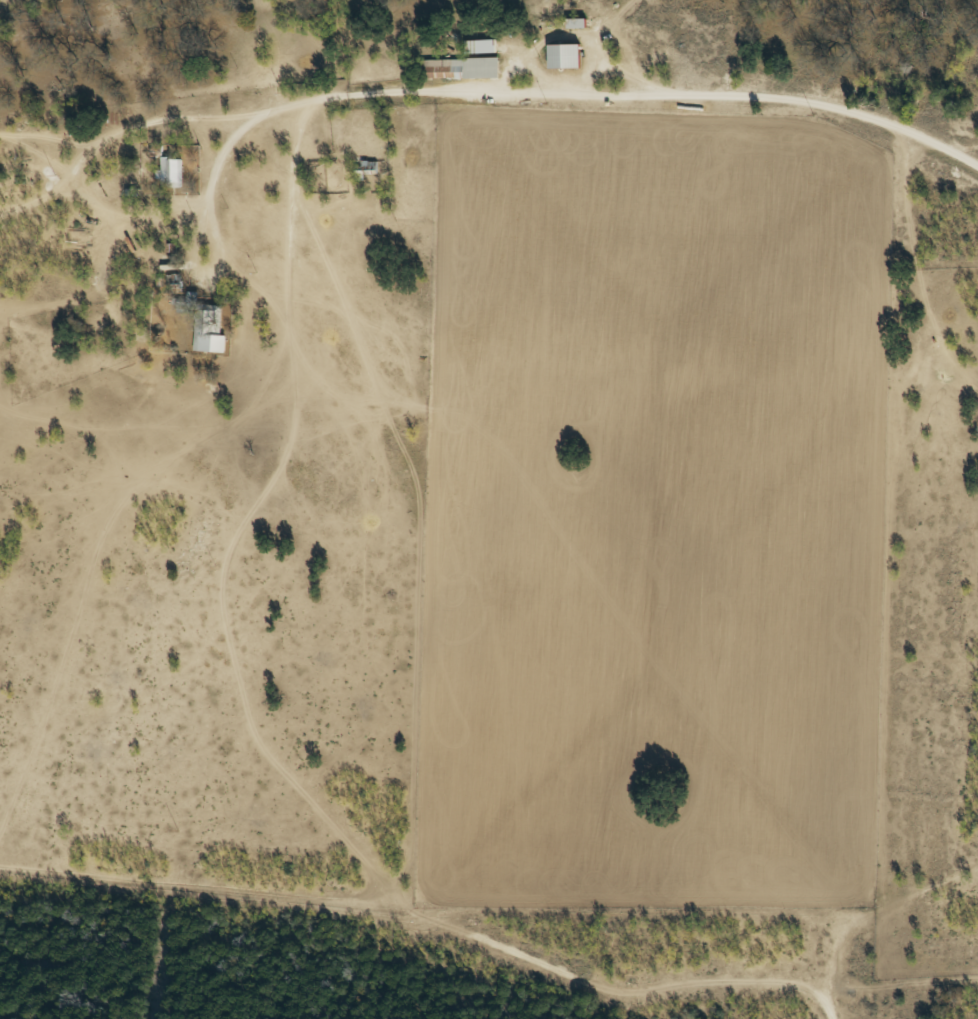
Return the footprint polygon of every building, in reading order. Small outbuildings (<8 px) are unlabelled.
[(579,69),(579,44),(547,44),(547,69),(579,69)] [(498,78),(497,58),(422,59),(423,79),(498,78)] [(181,187),(181,158),(166,158),(166,187),(181,187)] [(164,293),(180,293),(180,268),(164,268),(164,293)] [(205,320),(193,320),(193,351),(205,351),(205,320)]
